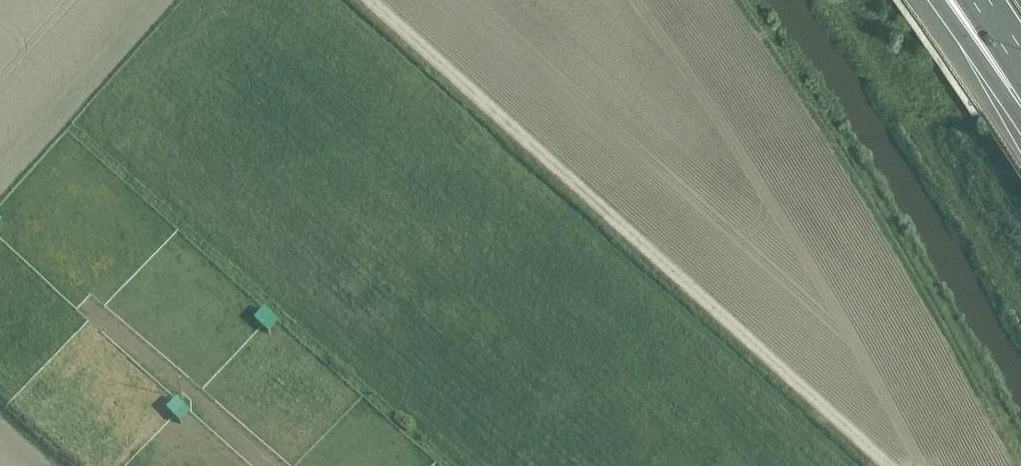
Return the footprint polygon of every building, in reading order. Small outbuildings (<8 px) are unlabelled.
[(250,465),(255,458),(239,444),(233,451),(250,465)]
